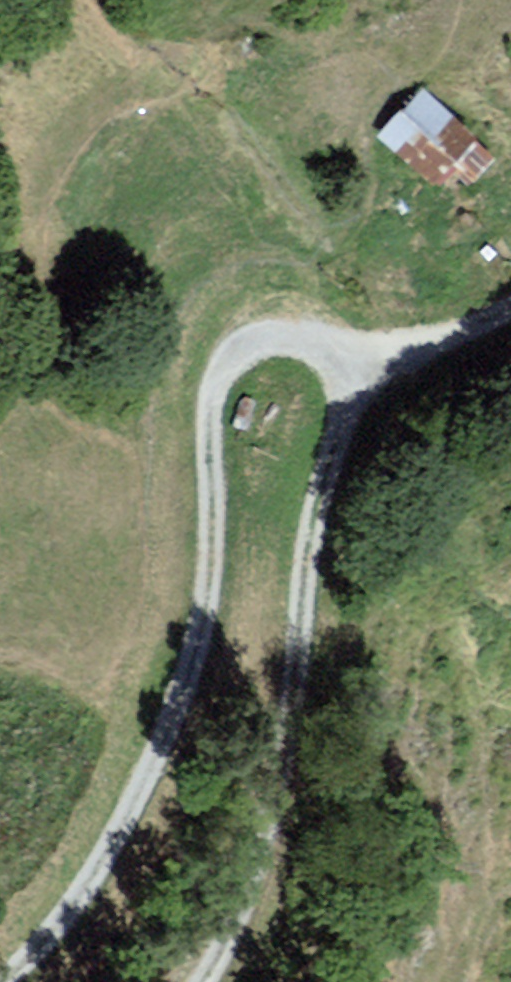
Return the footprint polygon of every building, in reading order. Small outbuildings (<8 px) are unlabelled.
[(441,93),(395,139),(465,208),(510,162),(441,93)]
